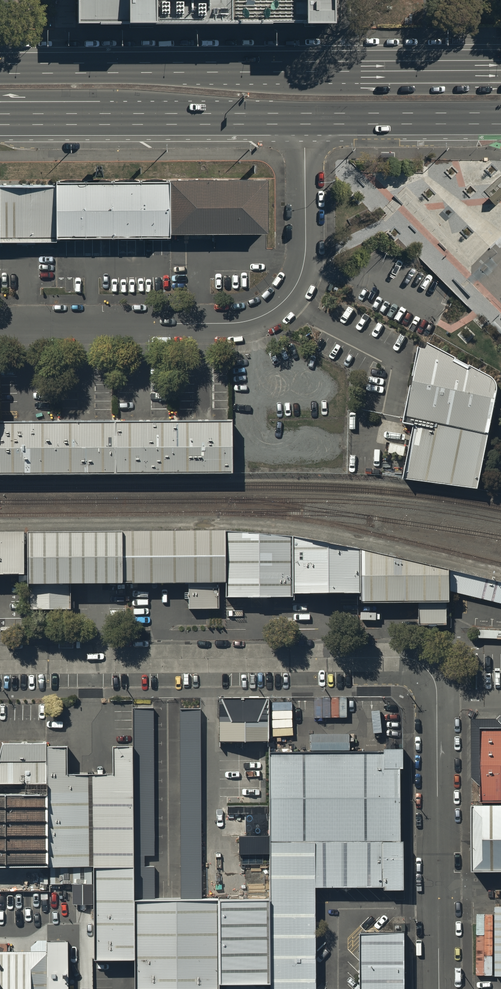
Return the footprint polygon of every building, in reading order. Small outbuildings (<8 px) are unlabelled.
[(77,22),(334,22),(334,0),(77,0),(77,22)] [(269,177),(169,178),(169,181),(57,182),(57,187),(1,187),(2,241),(57,241),(57,237),(170,237),(170,233),(269,233),(269,177)] [(487,197),(494,204),(500,198),(500,189),(498,186),(487,197)] [(428,344),(419,343),(403,423),(415,427),(404,479),(477,490),(496,392),(494,384),(489,378),(428,344)] [(230,476),(230,421),(0,422),(0,477),(230,476)] [(0,534),(0,578),(22,578),(21,533),(0,534)] [(122,533),(24,533),(24,587),(122,587),(122,533)] [(223,533),(122,533),(122,587),(224,586),(223,533)] [(291,599),(291,540),(223,533),(224,586),(225,603),(291,604),(291,599)] [(291,540),(291,599),(363,599),(362,554),(291,540)] [(449,580),(362,554),(363,599),(363,607),(450,607),(449,580)] [(159,695),(132,695),(133,883),(160,883),(159,695)] [(200,696),(174,697),(175,883),(201,883),(200,696)] [(263,697),(215,697),(216,740),(264,739),(263,697)] [(472,720),(472,778),(482,788),(482,804),(500,804),(500,726),(495,720),(472,720)] [(43,770),(43,730),(0,730),(0,731),(0,770),(43,770)] [(65,733),(45,733),(46,853),(132,853),(132,733),(112,733),(112,763),(65,763),(65,733)] [(401,740),(267,741),(268,827),(402,826),(401,740)] [(45,855),(44,773),(22,773),(22,782),(0,782),(0,855),(45,855)] [(472,812),(472,876),(500,876),(500,812),(472,812)] [(268,829),(269,988),(315,988),(314,874),(402,874),(402,828),(268,829)] [(132,855),(92,855),(92,943),(132,943),(132,855)] [(132,886),(132,943),(133,976),(215,976),(214,885),(132,886)] [(361,921),(361,988),(404,988),(404,921),(361,921)] [(0,941),(0,988),(77,988),(77,975),(62,975),(62,924),(45,924),(45,940),(0,941)]
